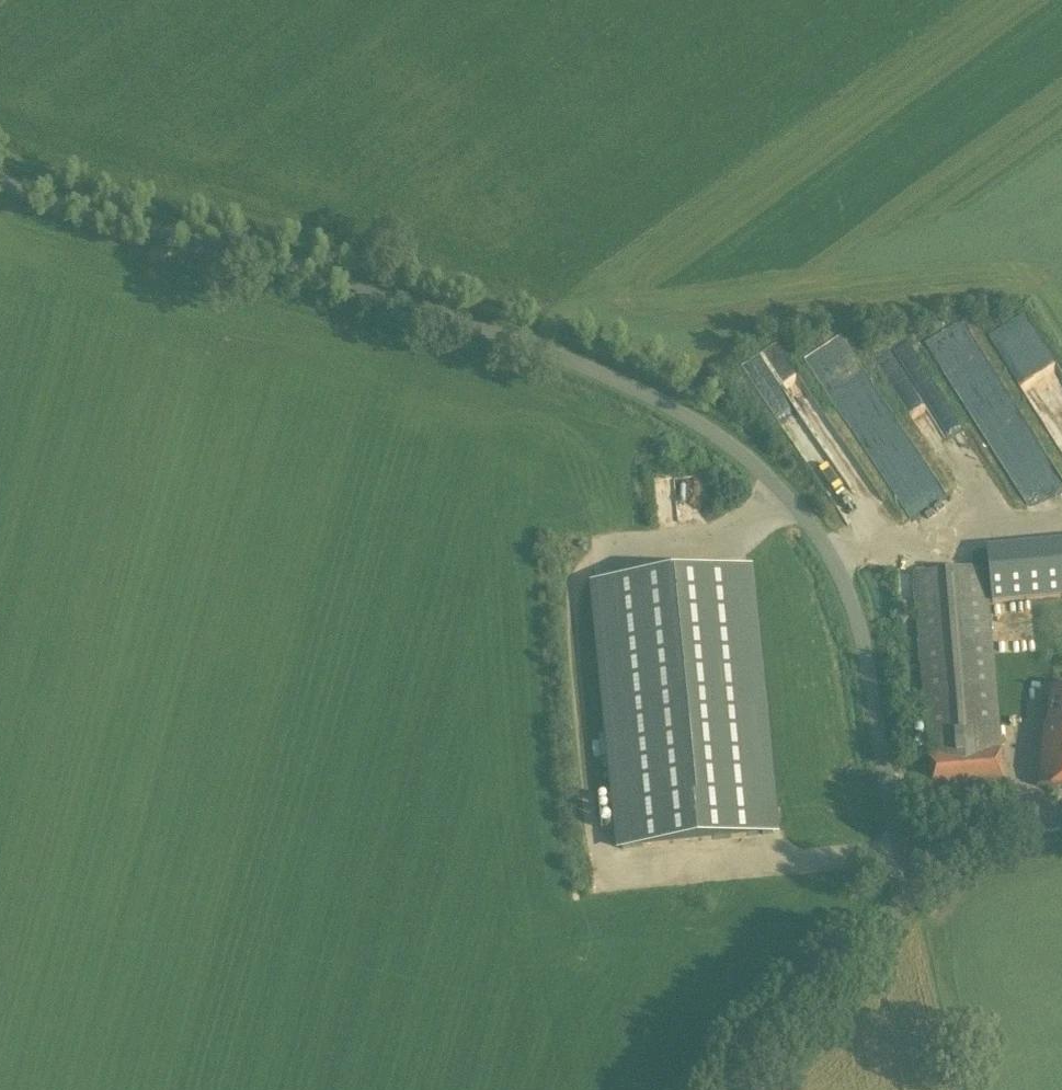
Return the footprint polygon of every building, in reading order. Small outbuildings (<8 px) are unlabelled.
[(777,342),(761,353),(774,372),(790,361),(777,342)] [(933,808),(1005,802),(1001,751),(1002,751),(986,567),(912,574),(928,758),(933,808)] [(773,834),(747,569),(595,584),(621,849),(773,834)] [(1052,688),(1047,726),(1045,725),(1037,786),(1061,789),(1061,689),(1052,688)]
